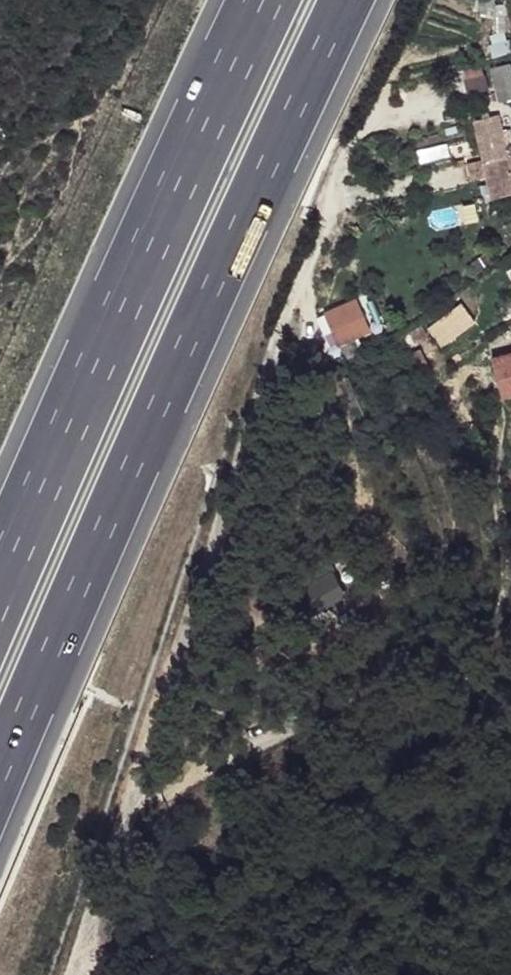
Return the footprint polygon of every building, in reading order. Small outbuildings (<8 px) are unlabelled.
[(467,92),(486,87),(481,67),(462,72),(467,92)] [(499,104),(510,102),(510,68),(493,72),(499,104)] [(489,176),(510,172),(510,148),(508,149),(501,116),(478,121),(489,176)] [(336,345),(370,330),(355,295),(321,310),(336,345)] [(493,366),(504,404),(510,402),(510,361),(493,366)] [(331,565),(290,579),(302,613),(343,599),(331,565)]
